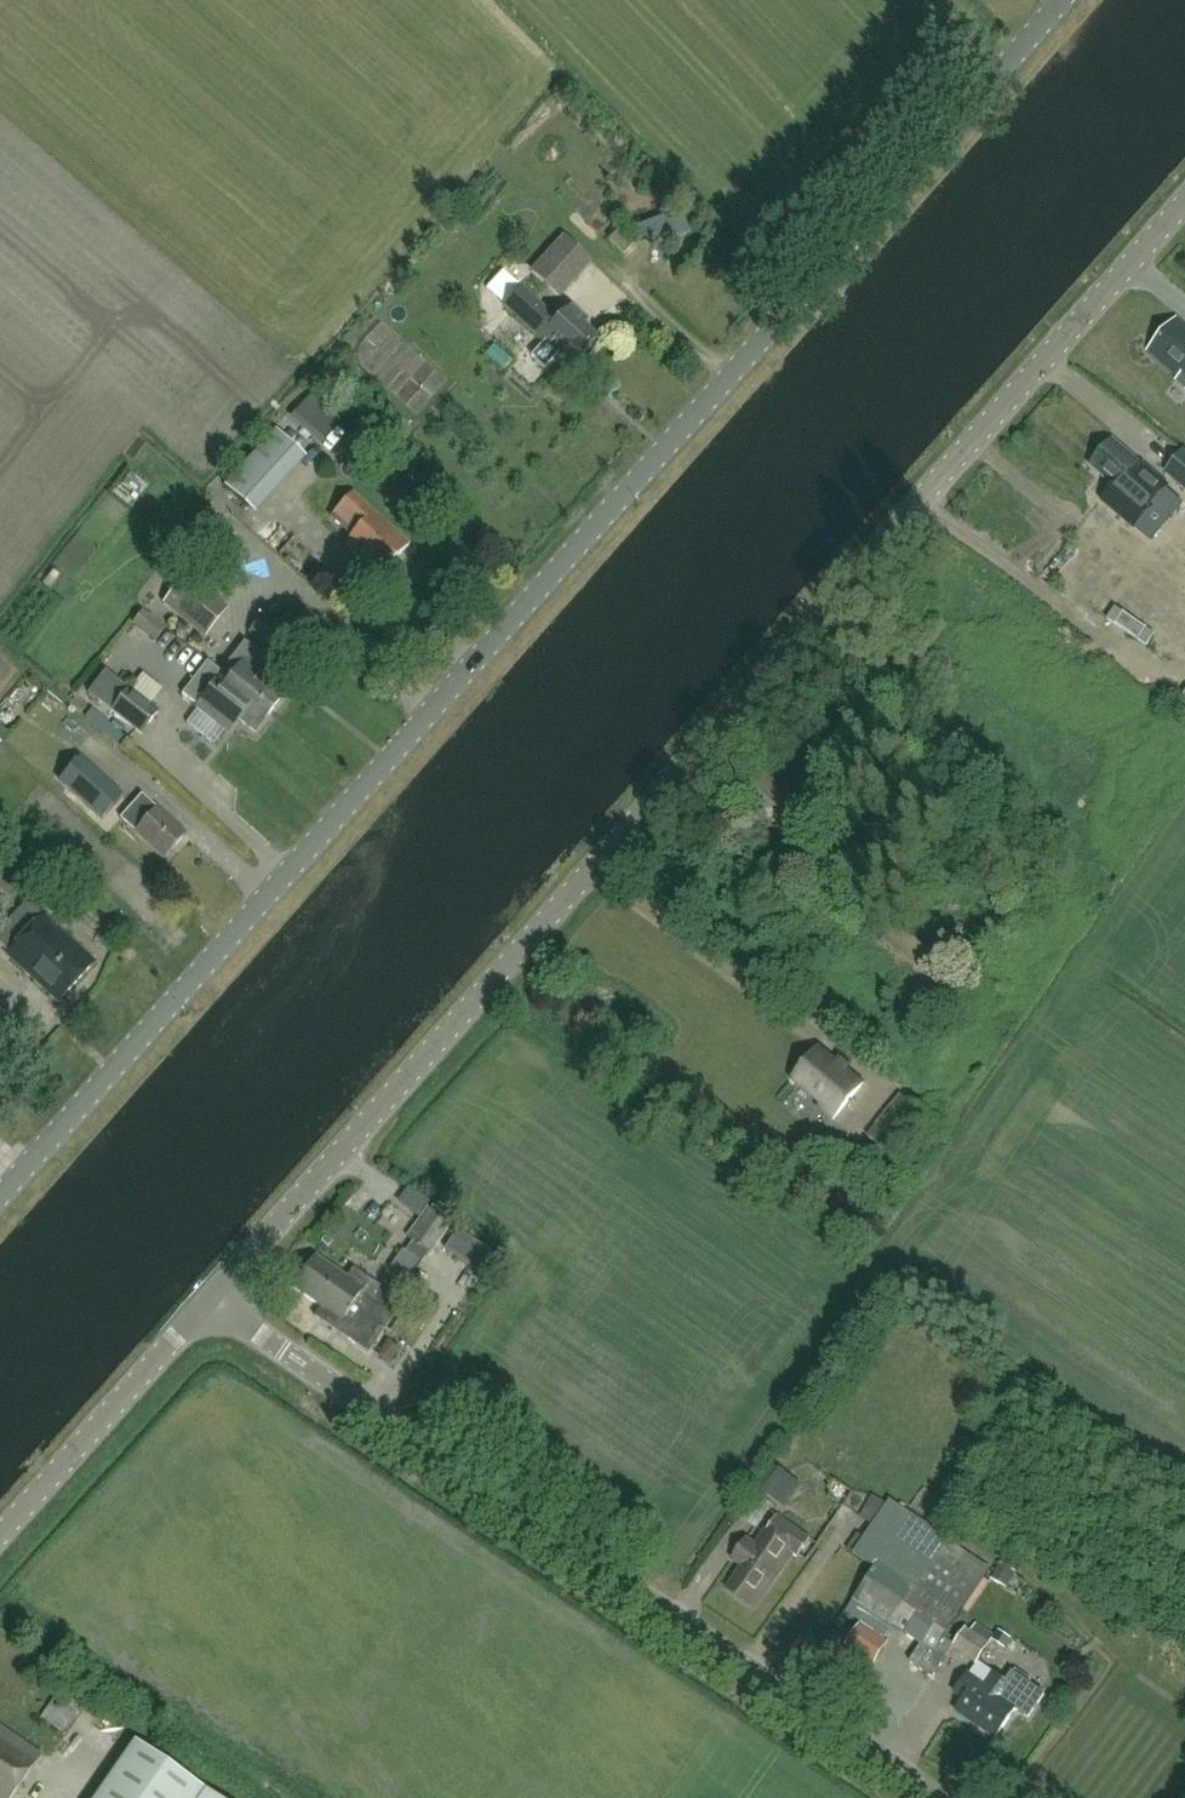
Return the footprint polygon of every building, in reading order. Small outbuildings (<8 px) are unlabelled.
[(623,257),(634,246),(619,232),(608,243),(623,257)] [(573,289),(596,265),(574,244),(550,268),(573,289)] [(578,361),(596,341),(579,325),(584,319),(571,307),(558,321),(520,285),(502,305),(559,357),(566,350),(578,361)] [(1178,320),(1150,351),(1184,381),(1184,326),(1178,320)] [(638,349),(624,326),(605,338),(619,361),(638,349)] [(1092,464),(1121,491),(1132,479),(1148,495),(1162,481),(1143,464),(1141,467),(1114,441),(1092,464)] [(1184,490),(1184,454),(1184,453),(1166,474),(1184,490)] [(260,495),(237,473),(224,487),(247,509),(260,495)] [(354,535),(345,545),(381,577),(410,546),(352,494),(345,503),(333,493),(312,517),(335,538),(345,526),(354,535)] [(188,576),(163,604),(205,639),(229,608),(188,576)] [(248,634),(260,643),(279,660),(294,641),(261,616),(248,634)] [(339,639),(345,651),(362,642),(356,630),(339,639)] [(246,642),(222,673),(273,713),(289,693),(268,677),(270,674),(261,666),(267,659),(246,642)] [(230,734),(241,720),(257,733),(273,713),(222,673),(211,665),(195,686),(207,696),(197,709),(230,734)] [(131,690),(113,713),(143,736),(161,713),(131,690)] [(123,798),(109,785),(80,759),(59,782),(88,808),(102,821),(123,798)] [(779,845),(813,806),(779,778),(775,783),(758,769),(733,799),(749,812),(745,816),(779,845)] [(164,860),(186,837),(143,796),(121,820),(164,860)] [(1,932),(17,946),(8,956),(59,1003),(95,964),(44,917),(43,918),(27,904),(1,932)] [(835,1119),(864,1083),(821,1048),(795,1080),(824,1104),(821,1107),(835,1119)] [(933,1144),(944,1129),(903,1095),(869,1138),(897,1161),(919,1133),(933,1144)] [(431,1257),(453,1225),(429,1208),(407,1240),(431,1257)] [(305,1274),(386,1329),(403,1304),(354,1270),(348,1279),(316,1257),(305,1274)] [(369,1354),(386,1329),(305,1274),(294,1290),(321,1309),(315,1318),(369,1354)] [(947,1657),(937,1650),(990,1571),(889,1503),(853,1557),(874,1571),(854,1600),(922,1645),(911,1663),(933,1678),(947,1657)] [(744,1566),(728,1589),(756,1607),(794,1552),(799,1556),(811,1539),(778,1516),(766,1534),(770,1536),(761,1549),(748,1540),(734,1560),(744,1566)] [(1006,1646),(1013,1635),(1001,1627),(994,1638),(1006,1646)] [(888,1647),(860,1628),(847,1646),(876,1665),(888,1647)] [(991,1644),(966,1628),(953,1648),(977,1665),(991,1644)] [(1045,1695),(1012,1672),(1006,1681),(995,1673),(985,1687),(967,1675),(955,1693),(965,1700),(957,1711),(997,1739),(1017,1710),(1029,1718),(1045,1695)] [(43,1757),(0,1727),(0,1797),(14,1797),(43,1757)] [(97,1797),(217,1797),(136,1742),(97,1797)]
